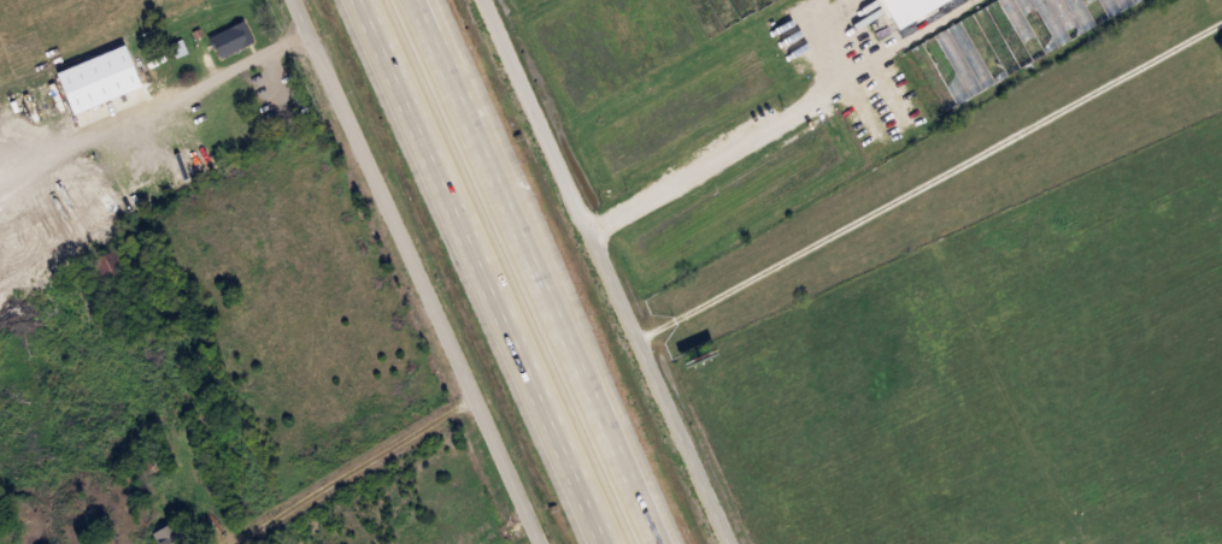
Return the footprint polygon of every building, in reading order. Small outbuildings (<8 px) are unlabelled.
[(724,27),(736,20),(725,0),(709,0),(724,27)] [(892,29),(877,0),(947,0),(892,29)] [(893,51),(926,115),(1147,0),(993,0),(893,51)] [(207,37),(241,20),(252,42),(218,59),(207,37)] [(174,521),(185,543),(157,543),(151,533),(174,521)]
